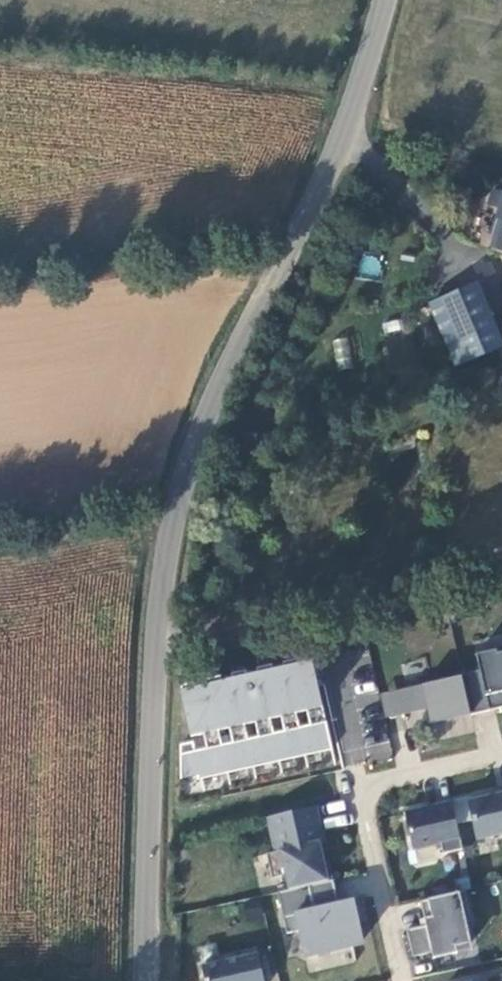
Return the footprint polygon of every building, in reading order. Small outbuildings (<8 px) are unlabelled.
[(501,191),(489,189),(487,203),(497,205),(494,219),(500,220),(493,250),(501,252),(501,187),(501,191)] [(359,279),(380,279),(381,256),(359,255),(359,279)] [(470,291),(430,307),(453,367),(494,351),(470,291)] [(493,313),(501,337),(501,310),(493,313)] [(331,339),(337,369),(352,366),(347,336),(331,339)] [(462,673),(462,674),(471,713),(490,709),(488,702),(495,700),(497,707),(501,706),(501,651),(497,652),(497,649),(476,653),(480,669),(462,673)] [(311,656),(182,686),(182,694),(191,736),(204,733),(207,748),(196,750),(194,741),(181,744),(181,778),(200,773),(201,778),(332,748),(311,656)] [(462,674),(396,689),(402,713),(433,706),(437,721),(471,713),(462,674)] [(371,675),(351,684),(360,708),(380,700),(371,675)] [(380,693),(386,717),(402,713),(396,689),(380,693)] [(490,709),(497,707),(495,700),(488,702),(490,709)] [(305,766),(331,761),(329,751),(303,755),(305,766)] [(463,821),(472,819),(476,838),(501,832),(501,788),(491,791),(491,794),(469,800),(468,796),(458,798),(463,821)] [(452,800),(457,822),(463,821),(458,798),(452,800)] [(452,800),(420,807),(421,809),(405,813),(413,848),(441,842),(443,852),(463,847),(457,822),(452,800)] [(273,877),(287,873),(290,888),(310,883),(334,878),(329,859),(325,860),(320,841),(325,840),(317,805),(267,816),(275,850),(267,852),(273,877)] [(278,891),(287,932),(299,929),(305,952),(363,939),(354,899),(315,908),(310,883),(290,888),(278,891)] [(421,900),(426,924),(407,929),(413,956),(432,951),(434,957),(458,951),(456,945),(471,942),(467,921),(472,920),(465,890),(421,900)] [(473,948),(471,942),(456,945),(458,951),(473,948)] [(206,980),(265,980),(258,949),(241,953),(242,956),(202,965),(206,980)]
